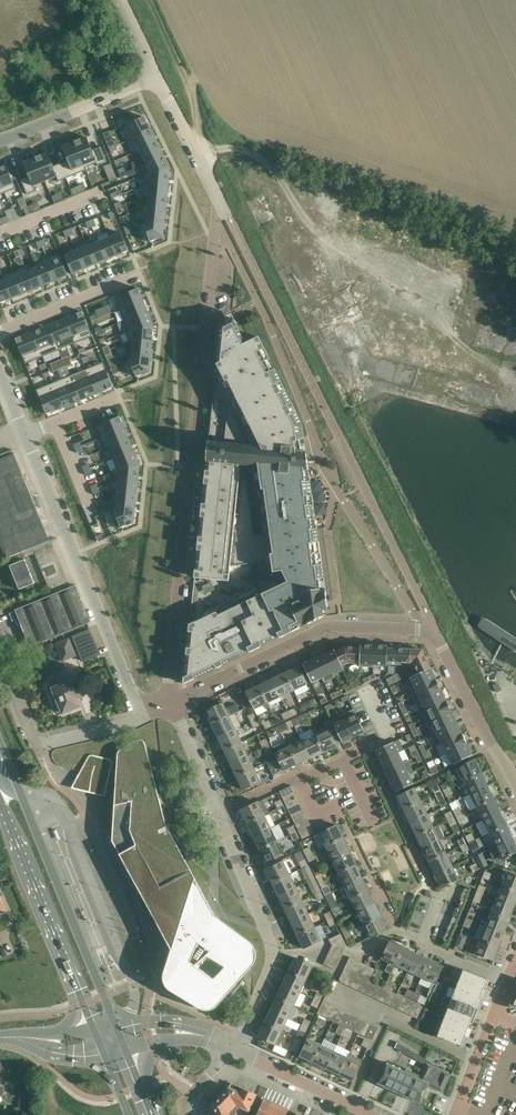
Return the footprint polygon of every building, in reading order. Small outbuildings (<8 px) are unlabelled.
[(125,126),(122,128),(128,141),(151,130),(145,117),(139,120),(138,116),(125,122),(126,125),(127,126),(125,126)] [(128,141),(129,142),(133,139),(139,151),(157,142),(151,130),(128,141)] [(87,137),(74,142),(86,171),(87,170),(86,168),(96,163),(97,166),(107,162),(101,147),(92,151),(87,137)] [(113,140),(107,143),(109,149),(116,146),(113,140)] [(62,163),(60,164),(66,178),(66,179),(86,171),(74,142),(62,147),(68,161),(62,163)] [(157,142),(139,151),(145,163),(140,165),(140,166),(163,154),(157,142)] [(48,153),(35,158),(45,181),(45,182),(56,177),(58,182),(66,179),(66,178),(60,164),(53,167),(48,153)] [(140,166),(145,174),(143,175),(143,176),(150,173),(170,169),(163,154),(140,166)] [(29,177),(21,180),(27,195),(36,191),(34,187),(45,182),(45,181),(35,158),(23,163),(29,177)] [(0,168),(0,181),(5,193),(16,189),(13,181),(7,168),(6,165),(0,168)] [(146,184),(141,186),(141,187),(149,183),(169,185),(170,169),(150,173),(143,176),(146,184)] [(145,196),(140,198),(148,195),(168,197),(169,185),(149,183),(141,187),(142,188),(145,196)] [(83,184),(71,189),(74,195),(86,190),(83,184)] [(148,195),(140,198),(144,208),(141,209),(147,207),(166,209),(168,197),(148,195)] [(141,209),(143,215),(145,219),(165,221),(166,209),(147,207),(141,209)] [(145,223),(143,224),(150,243),(164,237),(165,221),(145,219),(145,223)] [(121,233),(109,238),(117,256),(129,252),(121,233)] [(98,240),(97,240),(106,261),(117,256),(109,238),(99,242),(98,240)] [(86,242),(85,242),(95,265),(106,261),(97,240),(87,244),(86,242)] [(85,242),(74,246),(84,270),(95,265),(85,242)] [(76,252),(64,256),(72,275),(84,270),(74,246),(74,247),(76,252)] [(59,253),(47,257),(57,281),(68,276),(59,253)] [(47,257),(36,262),(46,285),(57,281),(47,257)] [(25,266),(25,267),(34,290),(46,285),(36,262),(35,262),(37,267),(27,271),(25,266)] [(23,267),(14,271),(23,295),(34,290),(25,267),(23,267)] [(14,271),(3,276),(5,280),(12,299),(23,295),(14,271)] [(0,282),(0,302),(1,304),(12,299),(5,280),(0,282)] [(139,289),(115,298),(120,310),(144,300),(139,289)] [(144,300),(120,310),(125,321),(148,311),(144,300)] [(148,311),(125,321),(129,331),(126,332),(126,333),(134,329),(154,326),(148,311)] [(82,312),(65,319),(75,343),(92,336),(82,312)] [(65,319),(49,325),(59,350),(67,347),(75,343),(65,319)] [(183,685),(326,616),(324,612),(328,611),(303,427),(259,337),(246,344),(234,319),(220,326),(183,685)] [(49,325),(32,332),(42,357),(59,350),(49,325)] [(129,341),(123,344),(133,340),(153,342),(154,326),(134,329),(126,333),(129,341)] [(32,332),(15,339),(26,364),(42,357),(32,332)] [(133,340),(123,344),(129,359),(131,358),(132,354),(151,356),(153,342),(133,340)] [(131,358),(129,359),(130,361),(135,373),(136,377),(150,372),(151,356),(132,354),(131,358)] [(63,359),(50,364),(52,368),(64,363),(63,359)] [(64,363),(52,368),(54,372),(66,367),(64,363)] [(103,363),(86,370),(96,394),(113,387),(103,363)] [(116,364),(110,367),(113,375),(120,372),(116,364)] [(86,370),(70,376),(80,401),(96,394),(86,370)] [(70,376),(53,383),(63,408),(80,401),(70,376)] [(53,383),(36,390),(46,414),(63,408),(53,383)] [(120,417),(97,426),(101,438),(125,428),(120,417)] [(125,428),(101,438),(106,449),(108,448),(129,440),(125,428)] [(129,440),(108,448),(113,459),(134,451),(129,440)] [(117,469),(112,471),(112,472),(120,469),(140,466),(134,451),(113,459),(117,469)] [(116,480),(110,482),(110,483),(118,480),(138,482),(140,466),(120,469),(112,472),(116,480)] [(118,480),(110,483),(114,492),(111,494),(112,495),(117,492),(137,494),(138,482),(118,480)] [(117,492),(112,495),(116,505),(136,507),(137,494),(117,492)] [(115,509),(111,511),(118,529),(134,522),(136,507),(116,505),(115,509)] [(49,541),(32,548),(34,553),(35,553),(49,590),(66,583),(49,541)] [(34,553),(32,548),(10,556),(14,564),(9,566),(19,590),(35,583),(24,557),(34,553)] [(76,585),(15,610),(30,647),(91,622),(76,585)] [(515,652),(515,638),(487,618),(481,626),(515,652)] [(89,630),(73,637),(83,662),(100,655),(89,630)] [(55,644),(62,661),(76,656),(69,638),(55,644)] [(359,664),(359,667),(365,667),(373,667),(374,667),(374,665),(373,665),(374,646),(360,645),(360,648),(361,648),(360,661),(359,664)] [(374,646),(373,665),(374,665),(387,665),(387,662),(387,649),(387,648),(388,648),(388,646),(374,646)] [(335,652),(341,664),(341,663),(342,666),(348,663),(359,664),(360,661),(361,648),(360,648),(345,647),(335,652)] [(387,649),(387,662),(387,665),(399,665),(410,666),(410,650),(388,649),(388,648),(387,648),(387,649)] [(334,650),(324,655),(334,675),(344,670),(342,666),(341,663),(341,664),(335,652),(334,650)] [(410,650),(410,666),(412,666),(416,675),(418,673),(419,674),(430,668),(422,650),(410,650)] [(319,657),(314,660),(322,678),(324,683),(325,682),(333,678),(335,677),(334,675),(324,655),(319,657)] [(303,665),(311,683),(312,683),(316,680),(322,678),(314,660),(303,665)] [(286,673),(294,690),(307,684),(299,667),(286,673)] [(416,675),(407,679),(412,690),(436,679),(430,668),(419,674),(418,673),(416,675)] [(56,682),(51,684),(49,686),(48,689),(49,692),(52,693),(54,693),(63,713),(80,706),(77,699),(81,697),(74,680),(70,681),(67,673),(55,678),(56,682)] [(281,696),(294,690),(286,673),(273,679),(281,696)] [(268,702),(281,696),(273,679),(260,685),(268,702)] [(412,690),(410,691),(415,702),(441,690),(436,679),(412,690)] [(498,683),(493,685),(496,692),(501,690),(498,683)] [(268,702),(260,685),(246,692),(254,709),(262,705),(266,709),(270,708),(267,703),(268,702)] [(441,690),(415,702),(420,713),(446,700),(441,690)] [(250,706),(245,694),(239,697),(244,709),(250,706)] [(316,705),(313,699),(301,705),(304,712),(316,705)] [(446,700),(420,713),(426,724),(451,711),(446,700)] [(206,711),(212,724),(229,716),(240,711),(236,705),(226,710),(223,703),(206,711)] [(288,711),(291,717),(297,715),(294,708),(288,711)] [(354,709),(343,715),(354,737),(365,732),(354,709)] [(284,721),(291,717),(288,711),(281,714),(284,721)] [(451,711),(426,724),(431,734),(457,722),(451,711)] [(250,722),(257,719),(254,713),(247,716),(250,722)] [(305,714),(292,719),(295,726),(307,720),(305,714)] [(343,715),(331,720),(332,721),(342,743),(354,737),(343,715)] [(235,729),(229,716),(212,724),(218,738),(235,729)] [(260,725),(257,719),(250,722),(253,728),(260,725)] [(288,729),(295,726),(292,719),(285,723),(288,729)] [(262,724),(266,730),(277,724),(275,720),(270,723),(269,720),(262,724)] [(457,722),(431,734),(436,745),(436,746),(441,744),(441,743),(462,733),(457,722)] [(279,726),(267,732),(270,738),(281,733),(279,726)] [(315,735),(323,752),(336,745),(328,728),(315,735)] [(242,743),(235,729),(218,738),(225,751),(242,743)] [(462,733),(441,743),(441,744),(443,748),(446,754),(467,744),(462,733)] [(302,741),(310,758),(323,752),(315,735),(302,741)] [(263,748),(269,745),(266,739),(260,742),(263,748)] [(117,756),(112,841),(126,865),(172,949),(168,959),(164,974),(163,976),(163,979),(164,981),(165,984),(167,987),(170,991),(193,1004),(200,1008),(203,1010),(208,1010),(212,1009),(216,1007),(218,1005),(244,976),(252,967),(252,966),(255,963),(256,958),(256,953),(255,949),(253,945),(250,941),(231,928),(215,916),(208,903),(177,845),(166,826),(163,813),(158,792),(145,744),(144,741),(142,740),(139,740),(136,740),(121,749),(119,751),(118,753),(117,755),(117,756)] [(284,770),(297,764),(289,747),(286,741),(273,748),(284,770)] [(297,764),(310,758),(302,741),(289,747),(297,764)] [(391,743),(375,751),(380,761),(398,752),(393,742),(392,742),(391,743)] [(225,751),(231,764),(248,755),(242,743),(225,751)] [(467,744),(446,754),(452,765),(472,755),(467,744)] [(269,745),(263,748),(266,755),(272,752),(269,745)] [(398,752),(380,761),(385,771),(403,763),(403,762),(398,752)] [(231,764),(237,777),(254,769),(248,755),(231,764)] [(282,771),(275,758),(267,762),(273,775),(282,771)] [(403,763),(385,771),(390,781),(408,773),(413,771),(408,760),(403,762),(403,763)] [(458,768),(464,781),(481,773),(475,760),(458,768)] [(73,789),(91,793),(93,777),(96,766),(85,762),(72,786),(72,788),(73,789)] [(260,782),(254,769),(237,777),(243,790),(260,782)] [(408,773),(390,781),(395,792),(413,784),(408,773)] [(470,794),(487,786),(481,773),(464,781),(470,794)] [(435,795),(441,791),(435,779),(431,781),(435,787),(432,789),(435,795)] [(444,791),(450,788),(447,781),(440,784),(444,791)] [(279,792),(282,798),(295,792),(292,786),(279,792)] [(477,807),(494,799),(487,786),(470,794),(477,807)] [(404,810),(421,801),(415,788),(397,796),(404,810)] [(453,794),(450,788),(444,791),(446,797),(453,794)] [(445,798),(441,791),(435,795),(438,801),(445,798)] [(295,792),(282,798),(285,804),(298,798),(295,792)] [(298,798),(285,804),(288,809),(300,803),(298,798)] [(274,802),(278,809),(284,805),(281,799),(274,802)] [(483,820),(500,812),(494,799),(477,807),(483,820)] [(410,823),(427,814),(421,801),(404,810),(410,823)] [(247,823),(264,815),(258,802),(241,810),(247,823)] [(300,803),(288,809),(291,815),(303,809),(300,803)] [(287,812),(284,805),(278,809),(281,815),(287,812)] [(456,817),(462,814),(459,807),(453,810),(456,817)] [(303,809),(291,815),(294,821),(306,815),(303,809)] [(448,820),(454,817),(451,811),(444,814),(448,820)] [(489,833),(506,825),(500,812),(483,820),(489,833)] [(416,836),(433,827),(427,814),(410,823),(416,836)] [(462,814),(456,817),(459,823),(465,820),(462,814)] [(253,836),(271,828),(264,815),(247,823),(253,836)] [(296,827),(309,821),(306,815),(294,821),(296,827)] [(454,817),(448,820),(451,827),(457,824),(454,817)] [(299,833),(312,827),(309,821),(296,827),(299,833)] [(326,846),(343,838),(337,825),(320,833),(326,846)] [(440,840),(445,838),(438,825),(433,827),(416,836),(423,849),(440,840)] [(495,846),(512,838),(506,825),(489,833),(495,846)] [(290,835),(296,832),(293,826),(287,829),(290,835)] [(312,827),(299,833),(302,839),(315,833),(312,827)] [(277,841),(271,828),(253,836),(260,850),(277,841)] [(296,832),(290,835),(293,841),(299,838),(296,832)] [(471,833),(465,836),(469,842),(475,839),(471,833)] [(460,846),(467,843),(464,837),(457,840),(460,846)] [(349,851),(343,838),(326,846),(332,859),(349,851)] [(440,840),(423,849),(429,862),(446,853),(451,851),(445,838),(440,840)] [(512,838),(495,846),(502,859),(515,853),(515,845),(512,838)] [(476,839),(469,843),(473,851),(480,847),(476,839)] [(283,854),(277,841),(260,850),(266,862),(283,854)] [(470,850),(467,843),(460,846),(463,853),(470,850)] [(306,856),(312,853),(309,846),(303,849),(306,856)] [(356,864),(349,851),(332,859),(339,872),(356,864)] [(315,859),(312,853),(306,856),(309,862),(315,859)] [(435,875),(452,866),(446,853),(429,862),(435,875)] [(302,868),(308,865),(305,859),(299,862),(302,868)] [(481,868),(487,865),(485,859),(478,862),(481,868)] [(266,870),(272,883),(289,875),(283,861),(266,870)] [(473,872),(479,869),(476,863),(470,866),(473,872)] [(362,877),(356,864),(339,872),(345,885),(362,877)] [(307,882),(315,878),(309,865),(308,865),(302,868),(301,869),(307,882)] [(459,880),(452,866),(435,875),(442,888),(459,880)] [(491,873),(485,871),(482,877),(489,880),(491,873)] [(515,891),(515,875),(507,872),(502,886),(515,891)] [(315,876),(318,882),(325,879),(322,873),(315,876)] [(289,875),(272,883),(278,896),(295,888),(289,875)] [(351,899),(368,890),(362,877),(345,885),(351,899)] [(314,895),(315,894),(321,891),(315,878),(307,882),(314,895)] [(328,885),(325,879),(318,882),(321,888),(328,885)] [(479,885),(477,891),(483,894),(486,887),(479,885)] [(502,886),(497,899),(514,906),(515,902),(515,891),(502,886)] [(285,909),(302,901),(295,888),(278,896),(285,909)] [(357,912),(374,903),(368,890),(351,899),(357,912)] [(324,898),(321,891),(315,894),(318,901),(324,898)] [(483,894),(477,891),(473,901),(480,903),(483,894)] [(328,902),(331,908),(337,905),(334,899),(328,902)] [(514,906),(497,899),(491,913),(509,920),(514,906)] [(291,922),(308,914),(302,901),(285,909),(291,922)] [(364,924),(381,916),(374,903),(357,912),(364,924)] [(340,912),(337,905),(331,908),(334,915),(340,912)] [(327,920),(333,917),(330,911),(324,914),(327,920)] [(469,911),(466,918),(473,921),(475,914),(469,911)] [(509,920),(491,913),(486,926),(504,933),(509,920)] [(297,935),(314,927),(308,914),(291,922),(297,935)] [(364,924),(354,929),(357,935),(366,931),(370,938),(387,930),(381,916),(364,924)] [(333,917),(327,920),(330,927),(336,924),(333,917)] [(473,921),(466,918),(463,925),(470,927),(473,921)] [(340,928),(343,934),(350,931),(347,925),(340,928)] [(498,946),(504,933),(486,926),(481,939),(498,946)] [(321,940),(314,927),(297,935),(304,948),(321,940)] [(350,931),(343,934),(347,941),(353,937),(350,931)] [(332,946),(347,945),(341,934),(329,939),(332,946)] [(498,946),(481,939),(475,953),(493,960),(498,946)] [(391,974),(403,948),(390,941),(382,958),(389,962),(385,971),(391,974)] [(329,952),(341,957),(347,945),(332,946),(329,952)] [(395,965),(408,971),(416,954),(403,947),(403,948),(395,965)] [(329,952),(326,958),(338,963),(341,957),(329,952)] [(408,971),(421,977),(429,960),(416,954),(408,971)] [(289,971),(306,979),(312,966),(295,957),(289,971)] [(350,972),(356,960),(350,957),(344,969),(350,972)] [(335,970),(338,963),(326,958),(323,964),(335,970)] [(362,963),(356,960),(350,972),(357,975),(362,963)] [(443,966),(429,960),(421,977),(435,983),(443,966)] [(368,966),(362,963),(357,975),(363,978),(368,966)] [(375,969),(368,966),(363,978),(369,980),(369,981),(375,969)] [(338,981),(345,984),(350,972),(344,969),(338,981)] [(459,979),(483,988),(487,979),(463,969),(459,979)] [(306,979),(289,971),(283,984),(300,992),(306,979)] [(350,972),(345,984),(351,987),(357,975),(350,972)] [(333,976),(326,973),(323,979),(330,982),(333,976)] [(351,987),(357,990),(363,978),(357,975),(351,987)] [(363,978),(357,990),(363,993),(369,980),(363,978)] [(394,983),(388,979),(385,986),(391,989),(394,983)] [(483,988),(459,979),(456,989),(479,998),(483,988)] [(363,993),(369,995),(375,983),(369,981),(369,980),(363,993)] [(369,995),(375,998),(381,986),(375,983),(369,995)] [(294,1005),(300,992),(283,984),(277,997),(294,1005)] [(387,989),(381,986),(375,998),(381,1001),(387,989)] [(381,1001),(387,1004),(393,992),(387,989),(381,1001)] [(411,998),(414,992),(408,989),(405,995),(411,998)] [(479,998),(456,989),(452,998),(476,1007),(479,998)] [(317,992),(314,999),(320,1002),(323,995),(317,992)] [(387,1004),(393,1007),(399,995),(393,992),(387,1004)] [(414,992),(411,998),(418,1001),(421,995),(414,992)] [(405,998),(399,995),(393,1007),(399,1010),(405,998)] [(476,1007),(452,998),(446,996),(442,1005),(448,1008),(472,1017),(476,1007)] [(294,1005),(277,997),(271,1010),(288,1018),(294,1005)] [(399,1010),(405,1013),(411,1000),(405,998),(399,1010)] [(320,1002),(314,999),(311,1005),(317,1008),(320,1002)] [(405,1013),(411,1015),(417,1003),(411,1000),(405,1013)] [(323,1017),(329,1004),(323,1001),(317,1014),(323,1017)] [(423,1006),(417,1003),(411,1015),(417,1018),(423,1006)] [(329,1004),(323,1017),(329,1020),(335,1007),(329,1004)] [(329,1020),(335,1023),(341,1010),(335,1007),(329,1020)] [(472,1017),(448,1008),(444,1017),(468,1026),(472,1017)] [(288,1018),(271,1010),(265,1023),(282,1031),(288,1018)] [(335,1023),(339,1024),(341,1025),(347,1013),(341,1010),(335,1023)] [(347,1028),(353,1016),(347,1013),(341,1025),(346,1027),(347,1028)] [(354,1031),(359,1019),(353,1016),(347,1028),(354,1031)] [(325,1020),(319,1017),(316,1023),(322,1027),(325,1020)] [(468,1026),(444,1017),(441,1027),(465,1036),(468,1026)] [(305,1018),(302,1025),(308,1028),(311,1021),(305,1018)] [(359,1019),(354,1031),(360,1034),(365,1022),(359,1019)] [(366,1037),(371,1024),(365,1022),(360,1034),(366,1037)] [(282,1031),(265,1023),(258,1036),(277,1046),(280,1045),(285,1033),(282,1031)] [(342,1036),(345,1029),(346,1027),(341,1025),(339,1024),(335,1033),(342,1036)] [(371,1024),(366,1037),(372,1040),(378,1027),(371,1024)] [(308,1028),(302,1025),(296,1037),(302,1040),(308,1028)] [(465,1036),(441,1027),(437,1036),(461,1046),(465,1036)] [(345,1029),(342,1036),(348,1039),(351,1032),(345,1029)] [(290,1050),(296,1053),(302,1041),(296,1038),(290,1050)] [(313,1062),(321,1045),(308,1039),(300,1056),(313,1062)] [(368,1048),(371,1042),(365,1039),(362,1045),(368,1048)] [(326,1069),(334,1051),(321,1045),(313,1062),(326,1069)] [(432,1050),(430,1055),(436,1058),(438,1053),(432,1050)] [(347,1058),(334,1051),(326,1069),(339,1075),(347,1058)] [(349,1054),(347,1058),(339,1075),(353,1081),(363,1060),(349,1054)] [(420,1078),(387,1063),(377,1083),(420,1104),(428,1086),(430,1083),(420,1078)] [(451,1075),(427,1063),(420,1078),(430,1083),(428,1086),(442,1093),(451,1075)] [(242,1088),(240,1093),(229,1087),(212,1105),(216,1114),(229,1114),(228,1113),(237,1104),(249,1110),(256,1094),(242,1088)] [(276,1104),(264,1098),(256,1114),(271,1114),(276,1104)] [(271,1114),(286,1114),(288,1110),(276,1104),(271,1114)]
